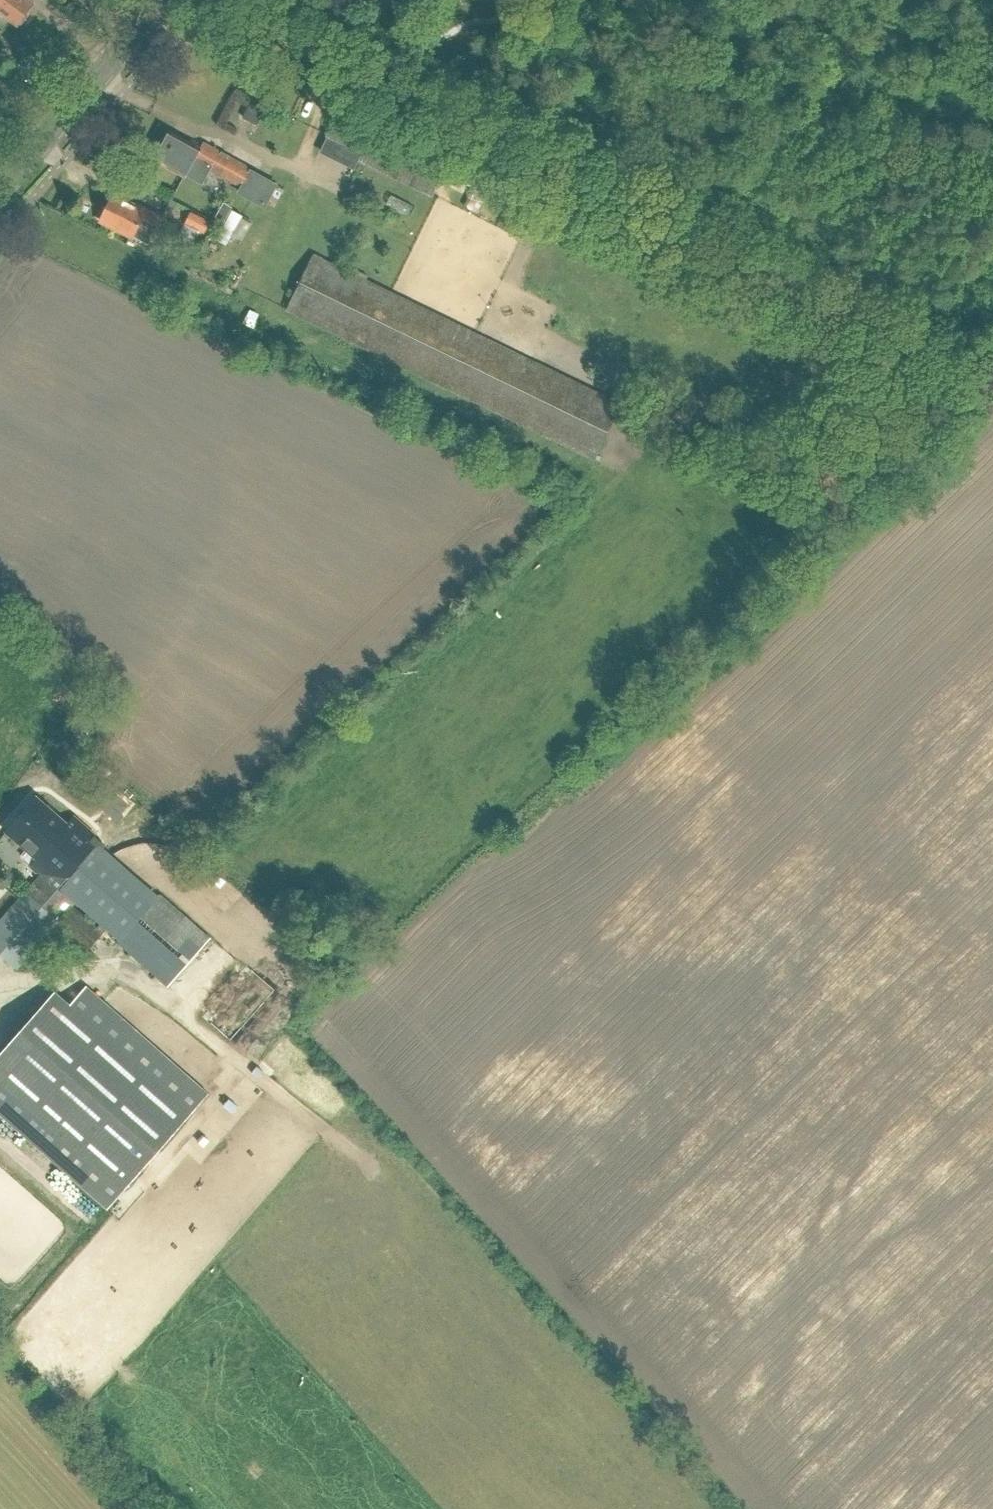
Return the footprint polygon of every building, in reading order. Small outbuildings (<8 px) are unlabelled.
[(2,17),(3,16),(18,27),(35,3),(30,0),(0,0),(0,15),(2,17)] [(242,117),(257,124),(265,106),(240,95),(237,101),(247,106),(242,117)] [(432,196),(451,158),(343,104),(327,136),(363,153),(360,160),(432,196)] [(156,157),(184,172),(201,182),(208,169),(241,187),(239,191),(265,205),(276,184),(250,170),(251,167),(203,140),(200,144),(193,140),(190,144),(169,132),(156,157)] [(478,212),(494,180),(488,177),(451,159),(444,173),(473,187),(464,205),(478,212)] [(113,194),(101,219),(135,236),(149,243),(156,228),(163,214),(137,202),(136,204),(113,194)] [(229,208),(220,203),(212,218),(221,223),(229,208)] [(190,211),(185,223),(204,232),(210,221),(190,211)] [(593,458),(620,403),(313,254),(287,309),(593,458)] [(253,332),(261,312),(249,307),(241,328),(253,332)] [(290,341),(310,341),(311,331),(290,331),(290,341)] [(0,921),(0,954),(16,968),(57,920),(88,948),(103,931),(166,985),(210,936),(71,817),(66,823),(37,798),(9,830),(40,857),(32,865),(41,873),(0,921)] [(107,1208),(125,1188),(193,1109),(208,1093),(87,986),(72,1003),(69,1006),(55,993),(0,1055),(0,1115),(1,1116),(107,1208)]
